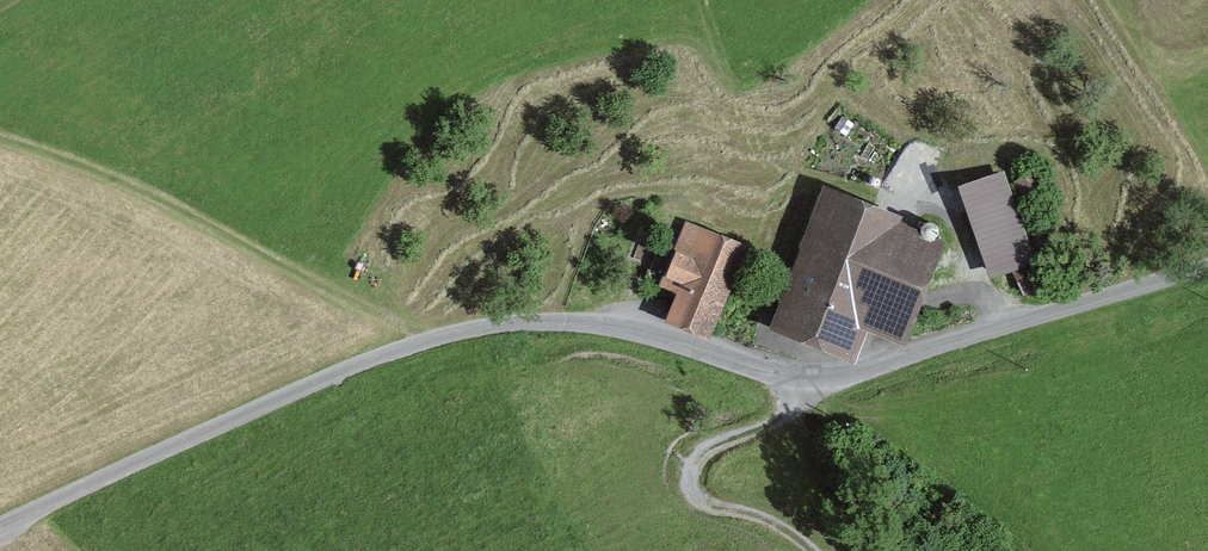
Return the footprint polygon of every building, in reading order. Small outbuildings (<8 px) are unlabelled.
[(1001,178),(966,189),(997,273),(1030,260),(1001,178)] [(919,232),(837,198),(786,324),(846,349),(857,323),(901,341),(939,246),(917,237),(919,232)] [(737,249),(689,228),(664,285),(688,295),(679,317),(704,328),(737,249)]
